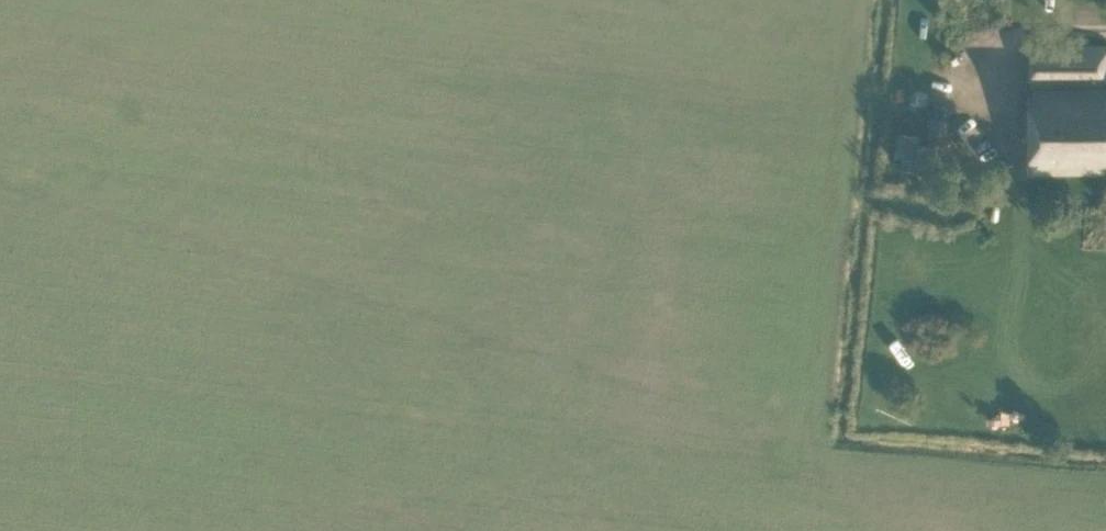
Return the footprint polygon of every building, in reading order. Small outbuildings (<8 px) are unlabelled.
[(1028,44),(1030,172),(1105,170),(1105,42),(1028,44)]
